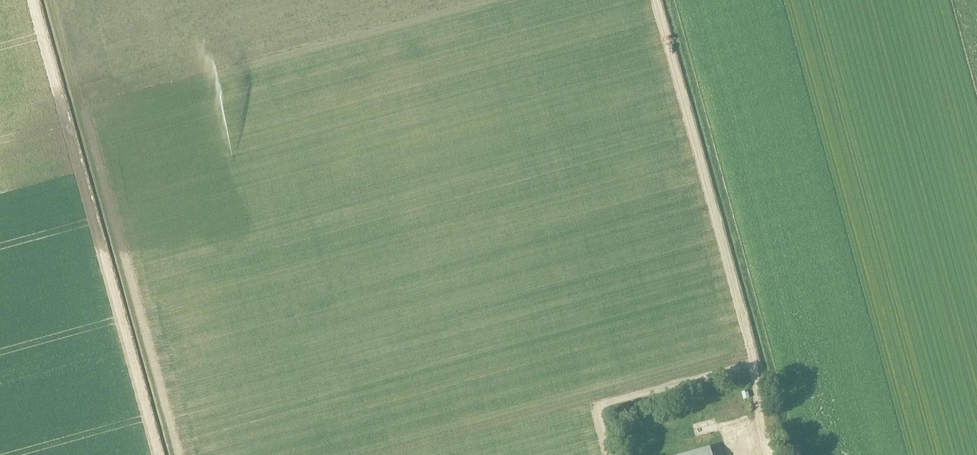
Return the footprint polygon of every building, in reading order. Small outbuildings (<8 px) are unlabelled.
[(680,454),(711,454),(708,447),(680,454)]
